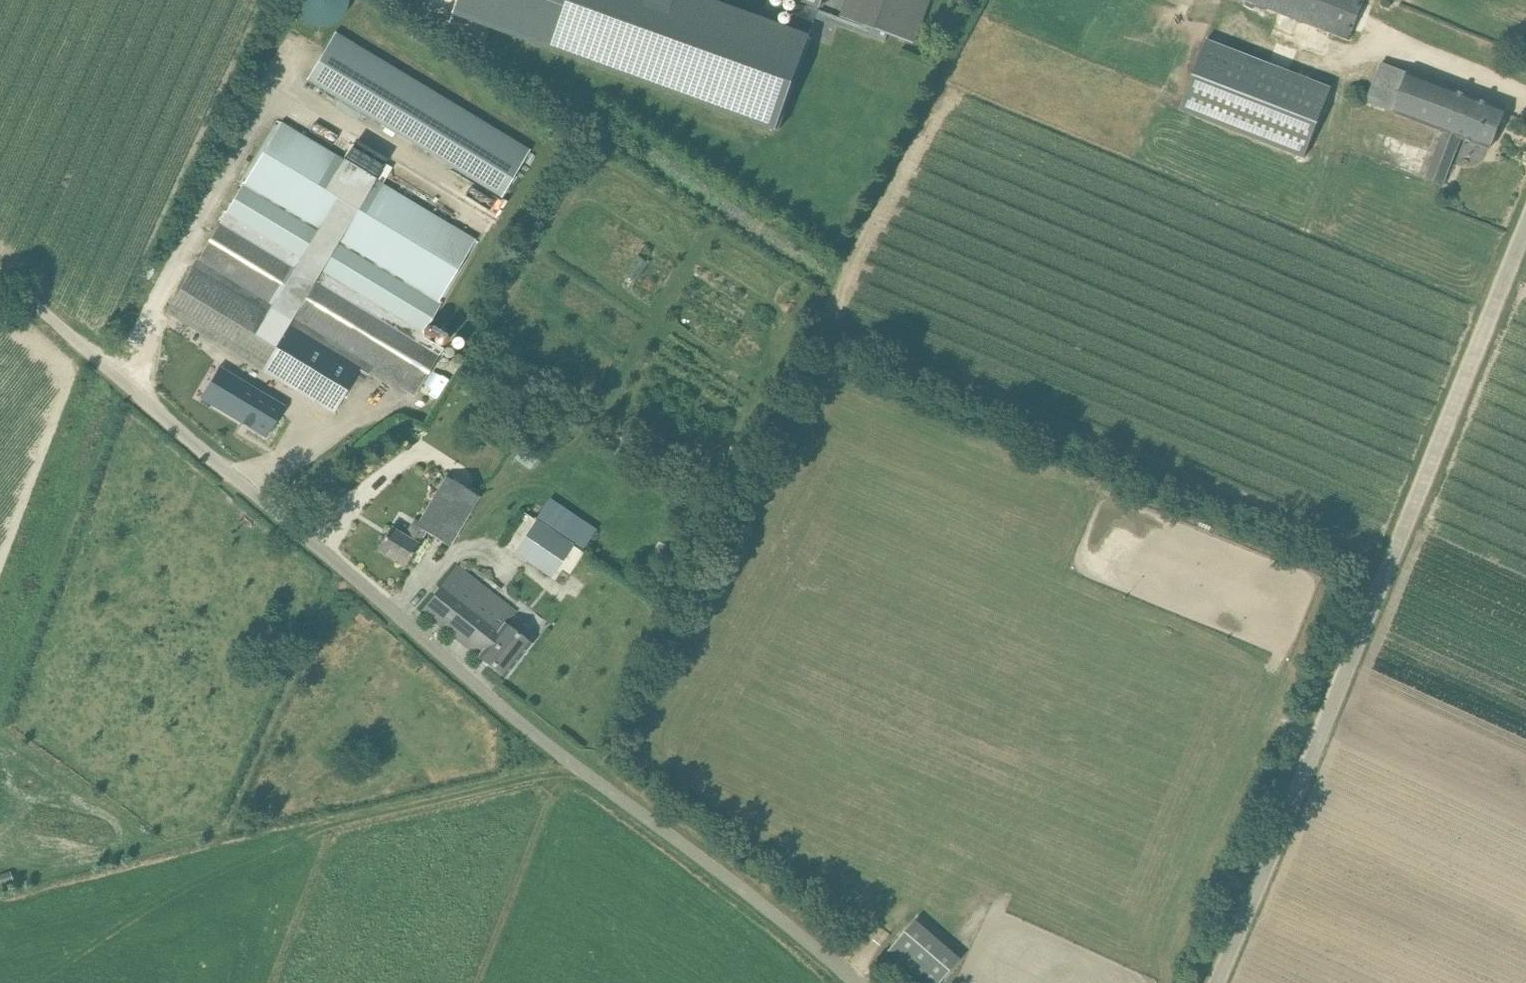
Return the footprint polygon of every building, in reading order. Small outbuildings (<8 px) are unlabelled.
[(295,1),(295,4),(296,6),(296,8),(297,11),(299,13),(300,15),(301,17),(303,18),(305,20),(307,22),(309,23),(311,24),(313,25),(316,25),(318,26),(321,26),(323,26),(326,26),(328,25),(330,25),(333,24),(335,23),(337,22),(338,20),(340,19),(342,17),(343,16),(345,14),(346,12),(347,10),(347,8),(348,6),(349,3),(349,1),(349,0),(295,0),(295,1)] [(801,6),(792,30),(708,0),(460,0),(455,12),(495,27),(776,129),(809,39),(810,37),(819,12),(801,6)] [(801,6),(819,12),(820,13),(824,0),(785,0),(801,6)] [(840,17),(912,44),(928,0),(846,0),(840,17)] [(1350,40),(1365,0),(1247,0),(1350,40)] [(306,81),(501,198),(531,150),(336,32),(306,81)] [(1180,109),(1305,157),(1331,88),(1206,40),(1180,109)] [(1381,62),(1380,65),(1371,89),(1367,102),(1444,131),(1426,178),(1443,184),(1461,137),(1490,149),(1506,109),(1381,62)] [(354,293),(321,345),(307,335),(280,379),(294,388),(333,411),(360,368),(423,408),(456,356),(354,293)] [(290,413),(224,374),(205,404),(270,444),(290,413)] [(426,531),(450,546),(479,497),(447,478),(421,520),(416,517),(406,535),(392,526),(378,549),(405,565),(426,531)] [(550,499),(539,516),(585,546),(596,529),(550,499)] [(551,578),(574,543),(550,528),(526,563),(551,578)] [(457,567),(423,610),(480,655),(480,656),(505,676),(530,642),(489,610),(498,598),(457,567)] [(917,920),(890,951),(926,982),(941,982),(962,960),(917,920)]
